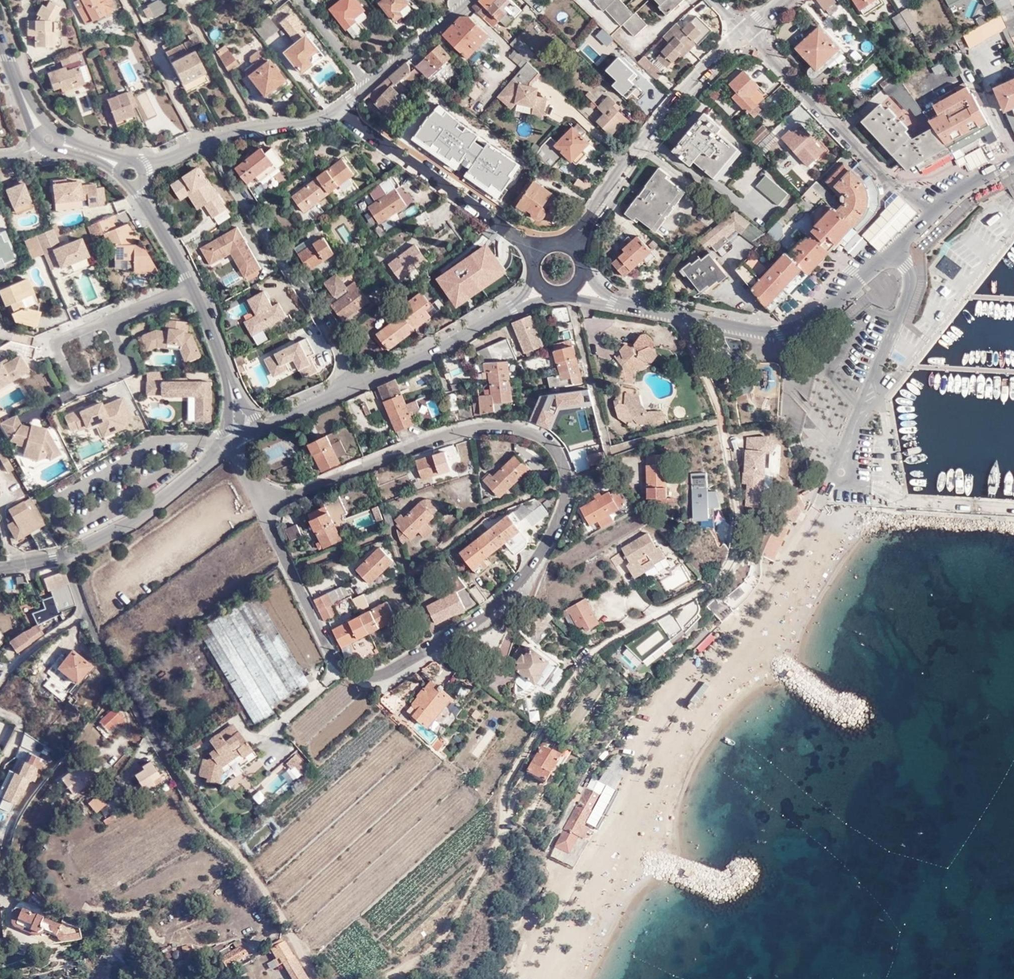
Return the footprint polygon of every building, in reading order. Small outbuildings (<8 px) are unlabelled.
[(37,13),(33,20),(32,20),(33,36),(34,47),(52,46),(51,19),(59,6),(50,0),(49,0),(46,5),(42,3),(36,12),(37,13)] [(78,9),(85,6),(82,0),(76,0),(74,1),(78,9)] [(78,9),(86,24),(107,13),(111,10),(112,7),(112,1),(111,0),(82,0),(85,6),(78,9)] [(165,0),(158,0),(148,5),(154,17),(170,9),(165,0)] [(356,23),(358,22),(355,18),(365,11),(356,0),(343,0),(331,9),(347,30),(348,29),(356,23)] [(409,4),(406,0),(383,0),(384,1),(381,3),(396,21),(404,15),(401,11),(409,4)] [(479,0),(472,6),(484,18),(491,11),(500,20),(504,16),(507,12),(495,0),(488,8),(479,0)] [(495,0),(507,12),(509,10),(515,16),(521,10),(511,0),(496,0),(495,0)] [(605,9),(614,0),(594,0),(594,1),(603,11),(605,9)] [(613,17),(625,6),(620,0),(614,0),(605,9),(613,17)] [(662,3),(671,12),(683,0),(666,0),(662,3)] [(835,0),(817,0),(824,10),(836,2),(835,0)] [(881,0),(854,0),(865,16),(883,3),(881,0)] [(997,5),(1002,15),(1004,19),(1013,14),(1013,10),(1009,0),(1008,0),(997,5)] [(997,5),(995,1),(979,9),(982,15),(976,18),(980,27),(1002,15),(997,5)] [(671,12),(662,3),(660,5),(659,6),(667,15),(671,12)] [(413,9),(409,4),(401,11),(404,15),(404,16),(413,9)] [(613,17),(621,26),(623,24),(633,14),(625,6),(613,17)] [(907,8),(901,12),(913,31),(915,34),(921,30),(907,8)] [(507,12),(504,16),(510,22),(514,19),(513,18),(507,12)] [(913,31),(901,12),(893,17),(905,37),(913,31)] [(633,14),(623,24),(634,36),(647,25),(635,13),(633,14)] [(1012,37),(1013,36),(1013,14),(1004,19),(1012,37)] [(980,27),(964,35),(971,47),(1003,30),(1013,50),(1013,41),(1012,37),(1004,19),(1002,15),(980,27)] [(462,16),(444,35),(446,37),(464,55),(462,57),(465,60),(467,57),(468,59),(490,35),(471,17),(462,16)] [(278,29),(268,17),(255,28),(264,39),(278,29)] [(692,38),(696,43),(707,33),(694,20),(690,24),(698,33),(692,38)] [(293,33),(300,27),(297,25),(298,23),(297,22),(296,21),(292,22),(287,27),(290,31),(291,30),(293,33)] [(363,32),(356,23),(348,29),(355,38),(357,37),(358,33),(361,33),(363,32)] [(670,30),(690,50),(696,43),(692,38),(698,33),(690,24),(682,31),(675,25),(670,30)] [(817,68),(839,48),(820,27),(798,47),(814,65),(817,68)] [(683,57),(690,50),(670,30),(662,37),(669,43),(662,51),(672,61),(680,54),(683,57)] [(200,42),(195,32),(182,39),(188,49),(200,42)] [(306,58),(310,64),(322,53),(307,34),(304,37),(315,50),(306,58)] [(300,72),(310,64),(306,58),(315,50),(304,37),(285,53),(300,72)] [(516,37),(510,44),(528,61),(535,54),(516,37)] [(178,46),(175,39),(163,46),(182,83),(204,72),(194,52),(188,55),(182,44),(178,46)] [(451,56),(440,45),(427,57),(438,69),(451,56)] [(843,52),(839,48),(817,68),(821,72),(843,52)] [(509,56),(522,67),(527,61),(515,49),(509,56)] [(228,50),(219,57),(228,72),(238,63),(228,50)] [(248,65),(263,53),(262,52),(258,51),(248,60),(247,63),(248,65)] [(666,67),(672,61),(662,51),(656,56),(666,67)] [(77,53),(59,59),(62,68),(47,73),(53,91),(60,89),(61,93),(86,84),(85,82),(90,80),(85,65),(82,66),(77,53)] [(284,80),(263,53),(248,65),(250,67),(245,71),(264,96),(284,80)] [(675,64),(683,57),(680,54),(672,61),(675,64)] [(427,67),(415,56),(409,61),(416,67),(423,73),(427,67)] [(637,75),(619,57),(606,70),(618,80),(614,85),(627,98),(638,86),(631,81),(637,75)] [(640,64),(658,82),(664,75),(647,57),(640,64)] [(409,84),(423,73),(416,67),(411,72),(409,65),(407,63),(397,72),(369,96),(389,116),(407,98),(407,95),(404,94),(402,96),(392,86),(394,83),(396,84),(404,77),(409,84)] [(965,74),(960,64),(952,69),(958,79),(965,74)] [(821,72),(817,68),(814,65),(809,69),(808,72),(809,74),(810,76),(812,77),(816,77),(821,72)] [(933,67),(933,75),(945,74),(944,66),(933,67)] [(160,69),(158,70),(155,72),(155,73),(152,74),(154,77),(157,75),(160,82),(163,80),(166,79),(160,69)] [(748,112),(750,111),(757,104),(764,98),(756,90),(760,86),(744,70),(730,83),(738,92),(733,97),(748,112)] [(483,78),(489,84),(493,80),(486,75),(483,78)] [(880,84),(883,89),(894,79),(891,75),(880,84)] [(482,77),(467,93),(474,100),(489,84),(483,78),(482,77)] [(932,119),(898,77),(894,79),(883,89),(891,96),(893,95),(906,110),(909,107),(927,131),(913,139),(906,132),(909,129),(901,121),(898,123),(894,118),(896,116),(889,108),(886,110),(880,104),(865,118),(908,165),(915,161),(917,164),(920,170),(953,152),(932,119)] [(517,83),(513,78),(497,96),(510,108),(513,105),(514,102),(532,106),(531,113),(542,116),(546,99),(536,96),(537,87),(517,83)] [(995,88),(1013,130),(1013,129),(1013,79),(995,88)] [(955,87),(957,92),(967,87),(965,82),(955,87)] [(724,91),(718,85),(709,95),(714,101),(724,91)] [(982,144),(997,136),(972,93),(971,94),(967,87),(957,92),(932,106),(937,116),(932,119),(953,152),(963,167),(969,169),(989,158),(982,144)] [(131,108),(137,106),(130,91),(125,93),(131,108)] [(116,96),(126,121),(135,117),(131,108),(125,93),(116,96)] [(116,125),(126,121),(116,96),(107,100),(113,114),(116,125)] [(611,134),(615,130),(626,119),(616,108),(619,105),(610,97),(599,108),(606,114),(598,121),(611,134)] [(102,102),(107,117),(113,114),(107,100),(102,102)] [(599,107),(592,101),(589,104),(595,111),(599,107)] [(473,111),(482,114),(485,105),(475,102),(473,111)] [(438,104),(413,139),(500,201),(525,166),(438,104)] [(757,104),(750,111),(755,117),(763,110),(757,104)] [(683,145),(680,142),(673,150),(691,165),(695,160),(715,177),(738,148),(718,132),(722,127),(704,113),(698,121),(700,124),(683,145)] [(908,165),(865,118),(862,121),(907,170),(917,164),(915,161),(908,165)] [(626,119),(615,130),(617,133),(629,121),(626,119)] [(698,121),(680,142),(683,145),(700,124),(698,121)] [(823,151),(812,140),(811,141),(806,136),(809,133),(801,123),(791,132),(789,131),(782,137),(808,165),(823,151)] [(583,151),(589,143),(582,136),(586,132),(578,124),(574,128),(573,127),(555,145),(556,146),(551,151),(559,159),(565,154),(572,161),(573,160),(577,164),(586,154),(583,151)] [(756,144),(769,131),(763,124),(749,137),(756,144)] [(772,131),(758,144),(766,152),(779,138),(772,131)] [(309,149),(309,132),(300,133),(300,150),(309,149)] [(811,141),(812,140),(814,137),(809,133),(806,136),(811,141)] [(593,147),(589,143),(583,151),(586,154),(593,147)] [(274,162),(267,153),(262,147),(236,168),(248,183),(257,175),(274,162)] [(273,148),(267,153),(274,162),(257,175),(262,180),(284,162),(273,148)] [(738,148),(715,177),(718,180),(741,152),(738,148)] [(343,159),(318,178),(329,193),(354,173),(343,159)] [(817,181),(812,186),(854,226),(858,230),(869,217),(875,211),(879,204),(879,197),(877,189),(873,178),(868,172),(862,177),(853,167),(849,161),(827,181),(835,189),(838,187),(845,196),(846,201),(845,204),(842,206),(817,181)] [(172,185),(179,196),(190,188),(202,207),(206,204),(214,217),(226,208),(214,189),(212,190),(198,168),(172,185)] [(638,195),(626,213),(634,219),(636,217),(652,228),(681,189),(666,177),(668,174),(659,168),(646,185),(647,186),(639,196),(638,195)] [(788,194),(765,175),(756,186),(778,204),(788,194)] [(329,193),(318,178),(293,197),(304,212),(329,193)] [(55,201),(82,198),(87,197),(89,205),(98,204),(98,202),(104,201),(103,188),(97,188),(96,183),(80,185),(80,181),(66,183),(66,179),(53,181),(54,184),(52,184),(55,201)] [(520,203),(528,209),(533,212),(533,215),(535,218),(538,219),(541,219),(543,218),(545,216),(546,213),(545,209),(542,207),(552,193),(535,181),(520,203)] [(8,192),(5,193),(12,211),(32,203),(24,183),(7,190),(8,192)] [(812,186),(803,195),(787,212),(793,218),(801,209),(803,211),(813,211),(818,207),(819,208),(815,213),(815,222),(817,224),(815,226),(817,227),(813,231),(815,234),(812,236),(829,252),(854,226),(812,186)] [(190,188),(179,196),(182,200),(188,196),(197,209),(202,207),(190,188)] [(380,223),(407,205),(396,189),(369,207),(380,223)] [(685,192),(681,189),(652,228),(656,231),(685,192)] [(900,195),(863,234),(880,251),(918,212),(900,195)] [(83,204),(82,198),(55,201),(55,208),(83,204)] [(34,208),(32,203),(12,211),(14,216),(34,208)] [(526,212),(528,209),(520,203),(517,207),(526,212)] [(735,210),(698,241),(704,247),(709,243),(716,251),(728,241),(725,238),(735,229),(756,245),(766,234),(735,210)] [(430,218),(425,211),(414,218),(419,225),(430,218)] [(787,212),(766,234),(776,243),(783,236),(783,225),(787,222),(788,224),(793,218),(787,212)] [(109,217),(103,220),(108,231),(116,228),(109,217)] [(103,220),(87,226),(92,238),(103,233),(108,244),(114,245),(114,260),(140,260),(140,273),(157,273),(141,243),(136,243),(135,241),(126,223),(116,228),(108,231),(103,220)] [(320,222),(305,231),(310,238),(315,235),(324,229),(320,222)] [(139,240),(126,223),(135,241),(139,240)] [(210,264),(221,258),(220,254),(233,247),(241,261),(238,263),(245,276),(261,267),(238,225),(201,247),(210,264)] [(50,228),(32,235),(39,252),(48,248),(55,264),(55,265),(84,253),(77,237),(57,245),(54,238),(50,228)] [(315,235),(310,238),(295,248),(299,255),(319,241),(315,235)] [(655,255),(638,236),(623,248),(626,252),(613,263),(624,276),(643,259),(647,263),(655,255)] [(788,254),(809,274),(829,252),(812,236),(810,239),(807,238),(804,240),(803,239),(788,254)] [(319,241),(299,255),(310,270),(335,253),(325,237),(319,241)] [(401,279),(427,260),(415,244),(389,264),(401,279)] [(485,244),(434,279),(455,309),(506,274),(485,244)] [(220,254),(221,258),(232,252),(238,263),(241,261),(233,247),(220,254)] [(39,252),(46,267),(55,264),(48,248),(39,252)] [(718,280),(726,274),(715,259),(710,253),(702,259),(701,258),(692,264),(690,262),(682,269),(687,274),(699,289),(707,283),(709,284),(716,278),(718,280)] [(772,311),(809,274),(788,254),(786,253),(762,278),(758,274),(747,264),(744,261),(736,270),(766,304),(772,311)] [(753,257),(747,264),(758,274),(764,267),(753,257)] [(140,260),(114,260),(114,267),(118,267),(133,267),(133,273),(140,273),(140,260)] [(334,296),(346,287),(335,273),(324,281),(334,296)] [(728,276),(726,274),(718,280),(720,282),(728,276)] [(28,277),(0,288),(0,295),(4,305),(10,303),(13,312),(11,313),(14,321),(34,326),(37,325),(40,311),(38,310),(39,305),(36,304),(32,294),(35,292),(28,277)] [(711,287),(718,280),(716,278),(709,284),(711,287)] [(701,291),(709,284),(707,283),(699,289),(701,291)] [(343,320),(369,300),(358,286),(332,305),(343,320)] [(286,315),(279,302),(273,305),(265,290),(249,299),(258,314),(245,321),(252,335),(286,315)] [(422,293),(402,307),(407,313),(403,316),(413,329),(430,316),(425,309),(431,304),(422,293)] [(446,307),(441,300),(437,303),(443,310),(446,307)] [(572,322),(568,307),(552,308),(555,323),(572,322)] [(388,349),(414,330),(413,329),(403,316),(374,338),(383,349),(386,347),(388,349)] [(526,353),(543,347),(531,316),(513,323),(526,353)] [(186,323),(168,321),(166,332),(163,331),(154,330),(141,336),(147,349),(156,345),(166,346),(167,343),(173,343),(180,344),(179,348),(183,356),(196,351),(190,334),(185,332),(186,323)] [(621,351),(621,355),(623,359),(619,363),(623,368),(625,379),(624,382),(633,384),(634,379),(633,379),(633,373),(643,365),(645,362),(652,362),(657,355),(656,352),(653,350),(652,339),(646,336),(640,336),(635,344),(635,347),(630,348),(626,345),(621,351)] [(266,359),(272,370),(282,365),(285,371),(290,369),(291,371),(299,367),(304,377),(318,370),(311,355),(315,353),(308,338),(266,359)] [(506,339),(485,349),(493,362),(508,361),(515,360),(506,339)] [(555,350),(573,346),(572,340),(554,344),(555,350)] [(566,360),(576,358),(573,346),(555,350),(560,371),(568,369),(566,360)] [(527,357),(544,350),(543,347),(526,353),(527,357)] [(485,349),(477,353),(486,363),(493,362),(485,349)] [(198,355),(196,351),(183,356),(185,361),(198,355)] [(27,369),(20,356),(3,365),(1,362),(0,362),(0,385),(27,369)] [(582,383),(576,358),(566,360),(568,369),(560,371),(561,376),(549,379),(551,387),(572,386),(582,383)] [(493,362),(486,363),(487,372),(490,372),(491,381),(509,379),(508,361),(493,362)] [(778,393),(778,362),(755,362),(755,393),(778,393)] [(282,365),(272,370),(275,376),(285,371),(282,365)] [(406,405),(396,379),(379,387),(379,388),(396,432),(414,425),(410,416),(421,411),(417,401),(406,405)] [(510,388),(509,379),(491,381),(491,390),(510,388)] [(210,382),(145,382),(146,393),(161,393),(161,395),(196,395),(195,420),(209,420),(210,382)] [(662,412),(649,413),(644,413),(638,405),(637,398),(637,394),(637,390),(635,387),(623,385),(614,401),(618,418),(630,425),(633,419),(637,424),(652,424),(666,420),(666,417),(662,412)] [(512,402),(510,388),(491,390),(492,395),(479,396),(479,403),(474,403),(474,405),(475,415),(484,414),(495,411),(495,413),(505,411),(504,403),(512,402)] [(592,407),(588,390),(539,396),(528,422),(550,431),(559,411),(592,407)] [(644,413),(649,413),(643,405),(640,394),(637,394),(637,398),(638,405),(644,413)] [(98,421),(99,424),(104,435),(124,427),(122,423),(132,419),(123,396),(103,404),(102,401),(84,409),(83,407),(65,415),(71,430),(79,426),(80,428),(87,426),(98,421)] [(428,404),(432,416),(439,413),(434,402),(428,404)] [(469,406),(450,410),(453,421),(472,418),(469,406)] [(15,415),(0,422),(9,439),(15,440),(15,443),(25,445),(23,455),(37,458),(46,453),(49,458),(59,452),(45,428),(31,424),(30,427),(26,426),(20,424),(15,415)] [(88,429),(99,424),(98,421),(87,426),(88,429)] [(774,448),(778,441),(766,433),(762,434),(762,435),(742,439),(746,443),(749,453),(748,468),(747,468),(747,473),(750,473),(748,507),(760,508),(763,466),(770,467),(770,451),(773,451),(774,448)] [(323,472),(340,463),(327,435),(310,444),(323,472)] [(282,446),(264,450),(267,461),(285,457),(282,446)] [(435,455),(434,451),(433,450),(412,457),(414,462),(416,462),(422,479),(452,470),(446,451),(435,455)] [(606,461),(604,452),(588,456),(590,465),(606,461)] [(5,453),(0,456),(0,457),(8,473),(14,469),(5,453)] [(490,474),(484,480),(500,497),(530,469),(517,454),(493,477),(490,474)] [(657,498),(667,498),(666,454),(647,455),(648,498),(657,498)] [(482,478),(484,480),(490,474),(488,472),(482,478)] [(708,472),(691,473),(694,521),(711,520),(710,508),(719,508),(715,491),(709,492),(708,472)] [(610,492),(603,496),(597,499),(581,508),(591,524),(599,520),(603,527),(614,521),(610,513),(625,504),(617,491),(611,494),(610,492)] [(309,513),(321,541),(324,547),(324,548),(345,539),(343,534),(340,535),(336,526),(346,522),(344,515),(347,513),(340,496),(324,503),(324,506),(309,513)] [(793,500),(783,515),(795,521),(802,509),(804,509),(805,507),(799,496),(793,500)] [(492,503),(490,497),(483,500),(485,506),(492,503)] [(40,551),(59,547),(31,498),(9,510),(14,520),(8,525),(16,539),(30,532),(40,551)] [(397,531),(400,539),(403,543),(409,537),(411,539),(419,531),(424,536),(431,529),(427,523),(435,516),(433,514),(440,507),(435,502),(431,501),(427,500),(422,501),(418,506),(405,518),(401,515),(395,520),(397,526),(398,530),(397,531)] [(378,519),(383,517),(379,505),(374,508),(378,519)] [(397,526),(395,520),(392,513),(384,516),(387,528),(395,526),(397,531),(398,530),(397,526)] [(478,525),(497,549),(509,539),(519,552),(526,546),(517,534),(521,530),(509,515),(489,531),(481,522),(478,525)] [(773,533),(763,556),(765,556),(765,558),(767,560),(768,558),(773,560),(791,523),(782,519),(773,533)] [(302,535),(296,524),(286,528),(292,540),(302,535)] [(480,562),(497,549),(478,525),(473,528),(480,538),(461,553),(477,574),(485,568),(480,562)] [(648,532),(639,538),(641,542),(625,552),(631,563),(628,566),(634,578),(655,565),(654,563),(665,556),(660,547),(657,548),(648,532)] [(641,542),(639,538),(622,548),(625,552),(641,542)] [(370,583),(393,561),(380,547),(357,570),(370,583)] [(763,556),(757,551),(752,565),(750,564),(748,573),(751,574),(745,579),(746,580),(724,600),(734,611),(747,598),(760,582),(761,575),(761,570),(759,564),(763,556)] [(75,605),(64,569),(46,574),(50,586),(49,587),(52,597),(55,606),(56,611),(75,605)] [(459,576),(465,584),(468,581),(463,574),(459,576)] [(275,586),(281,582),(277,576),(271,580),(275,586)] [(450,586),(458,592),(464,583),(456,578),(450,586)] [(5,589),(22,586),(20,579),(1,582),(2,590),(5,589)] [(469,589),(481,604),(487,599),(477,585),(469,589)] [(22,592),(22,586),(5,589),(7,594),(22,592)] [(342,587),(314,600),(319,611),(334,605),(348,599),(342,587)] [(436,623),(466,608),(457,591),(427,607),(436,623)] [(309,684),(305,677),(255,593),(197,627),(254,723),(276,710),(273,705),(309,684)] [(55,606),(52,597),(46,598),(49,608),(55,606)] [(587,630),(600,623),(586,599),(561,612),(564,617),(570,614),(578,628),(584,625),(587,630)] [(361,615),(369,633),(396,618),(387,602),(361,615)] [(697,602),(674,612),(681,628),(704,618),(697,602)] [(334,605),(319,611),(324,621),(338,614),(334,605)] [(546,625),(553,617),(552,616),(545,610),(535,620),(542,626),(544,624),(546,625)] [(347,644),(369,633),(361,615),(333,630),(342,646),(347,644)] [(18,650),(45,631),(37,619),(10,638),(18,650)] [(673,641),(657,622),(627,646),(643,666),(673,641)] [(697,647),(711,634),(705,628),(692,641),(697,647)] [(351,652),(347,644),(342,646),(346,655),(351,652)] [(517,667),(543,687),(559,665),(560,664),(533,645),(526,655),(524,654),(519,660),(516,658),(510,666),(514,670),(517,667)] [(71,690),(90,666),(72,651),(58,668),(62,670),(56,678),(71,690)] [(559,665),(543,687),(547,690),(553,682),(554,683),(565,668),(559,665)] [(311,673),(305,677),(309,684),(315,680),(311,673)] [(29,688),(33,684),(22,675),(19,680),(29,688)] [(432,681),(426,688),(426,689),(421,697),(420,695),(413,704),(420,709),(415,714),(428,724),(443,706),(446,706),(453,697),(432,681)] [(391,710),(402,699),(394,690),(380,699),(391,710)] [(414,715),(415,714),(420,709),(413,704),(408,710),(414,715)] [(123,721),(123,717),(115,708),(99,722),(109,734),(123,721)] [(529,712),(530,724),(540,722),(539,711),(529,712)] [(219,769),(217,766),(214,762),(234,748),(237,752),(239,755),(242,756),(252,749),(239,731),(225,741),(220,734),(215,735),(212,737),(209,740),(215,748),(209,752),(211,756),(207,759),(203,758),(199,772),(201,776),(207,777),(206,780),(216,783),(219,780),(219,769)] [(439,736),(431,746),(438,751),(446,741),(439,736)] [(24,761),(18,773),(35,780),(43,762),(39,760),(40,757),(18,748),(15,757),(24,761)] [(214,762),(217,766),(237,752),(234,748),(214,762)] [(549,760),(551,757),(541,751),(527,774),(544,785),(557,765),(549,760)] [(552,753),(551,757),(549,760),(557,765),(561,758),(552,753)] [(306,768),(294,755),(286,762),(291,768),(294,765),(301,772),(306,768)] [(85,771),(91,767),(84,759),(79,764),(85,771)] [(150,779),(158,774),(150,761),(137,768),(140,771),(134,775),(142,788),(147,788),(150,786),(152,782),(150,779)] [(96,774),(91,767),(85,771),(79,764),(56,781),(61,787),(65,784),(71,792),(96,774)] [(35,780),(18,773),(15,780),(32,788),(35,780)] [(161,779),(158,774),(150,779),(152,782),(150,786),(161,779)] [(608,788),(617,792),(620,786),(611,782),(608,788)] [(261,788),(252,792),(257,801),(266,797),(261,788)] [(587,788),(585,791),(581,798),(577,804),(591,813),(601,796),(587,788)] [(96,812),(105,805),(98,796),(91,802),(89,804),(96,812)] [(567,822),(577,804),(572,801),(559,826),(564,829),(578,837),(581,830),(576,827),(567,822)] [(587,821),(591,813),(577,804),(567,822),(576,827),(581,830),(582,829),(587,821)] [(596,815),(591,813),(587,821),(592,824),(596,815)] [(578,837),(564,829),(555,846),(568,854),(578,837)] [(587,832),(582,829),(581,830),(578,837),(583,840),(587,832)] [(63,938),(57,932),(60,926),(37,916),(41,908),(21,899),(11,911),(10,925),(15,930),(36,938),(45,933),(51,935),(61,945),(81,941),(79,935),(63,938)] [(277,959),(279,958),(282,964),(286,962),(296,978),(295,978),(308,978),(294,957),(293,957),(282,939),(270,946),(277,959)] [(225,969),(248,955),(242,946),(219,960),(225,969)] [(279,958),(277,959),(274,961),(278,967),(282,964),(279,958)] [(282,964),(291,978),(295,978),(296,978),(286,962),(282,964)]
